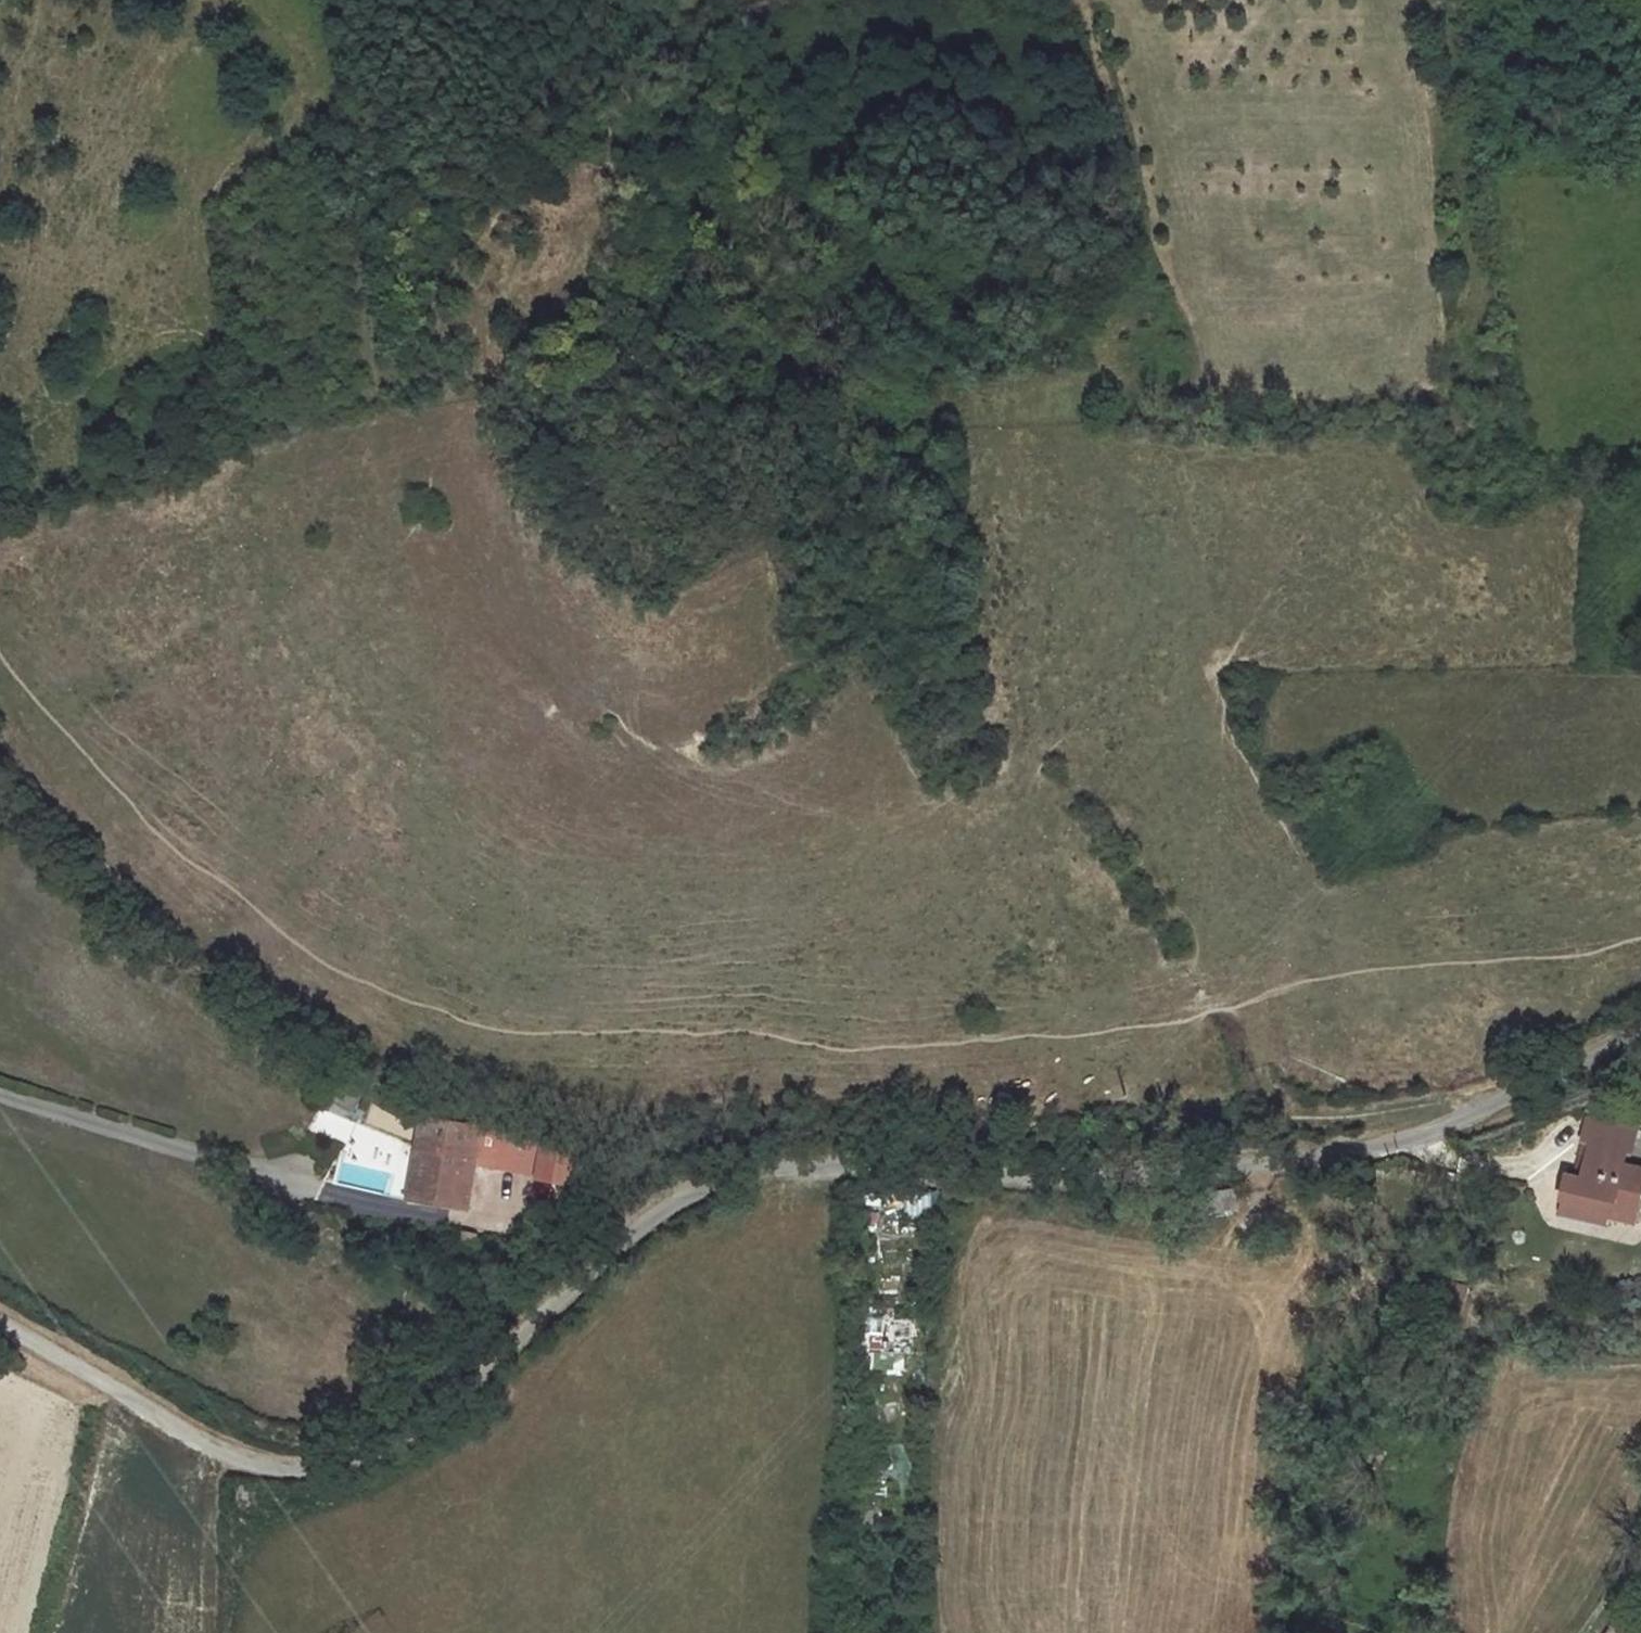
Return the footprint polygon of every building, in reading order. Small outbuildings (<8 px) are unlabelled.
[(470,1178),(474,1126),(427,1119),(421,1204),(457,1207),(461,1177),(470,1178)] [(1599,1219),(1629,1226),(1640,1178),(1640,1174),(1622,1170),(1625,1156),(1587,1147),(1579,1180),(1563,1176),(1557,1200),(1601,1211),(1599,1219)] [(1210,1213),(1236,1211),(1234,1188),(1209,1190),(1210,1213)] [(1609,1624),(1604,1632),(1625,1632),(1609,1624)]
